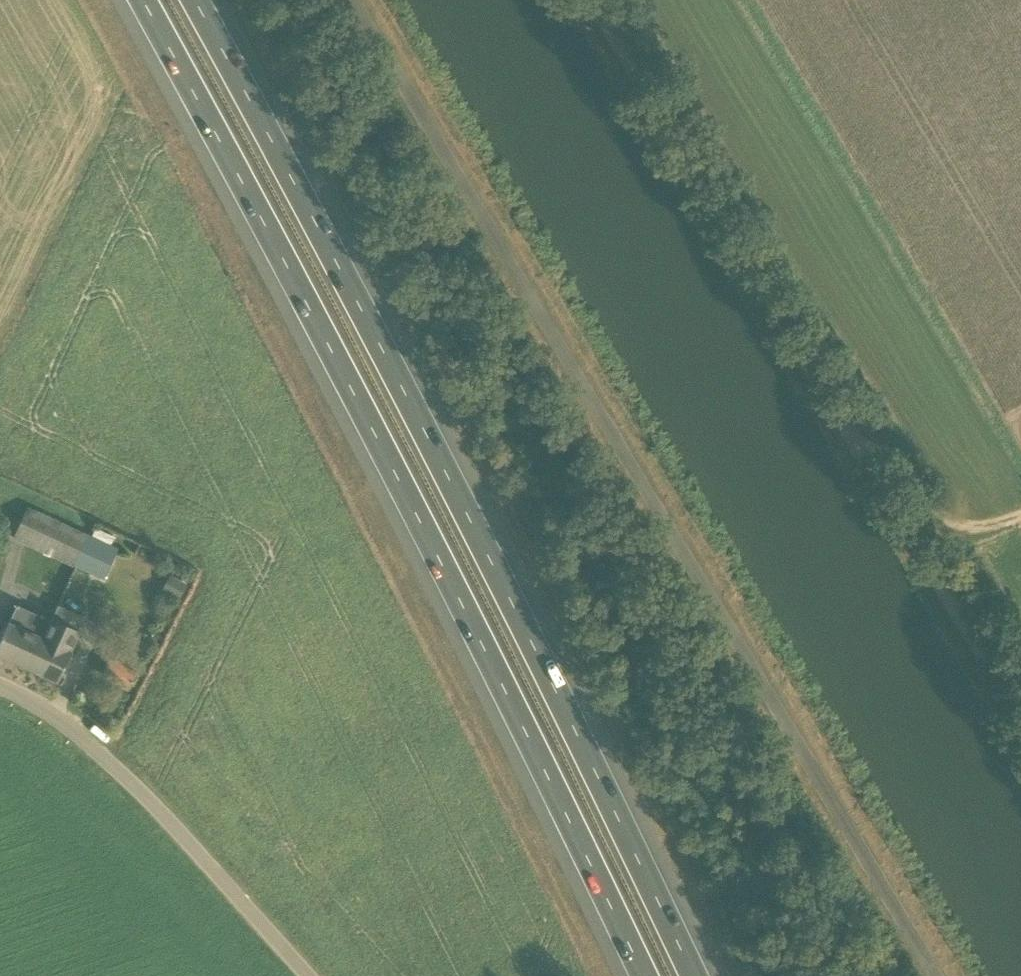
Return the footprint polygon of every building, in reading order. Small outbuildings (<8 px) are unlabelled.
[(76,567),(92,534),(28,506),(18,529),(30,535),(26,545),(76,567)] [(104,580),(119,546),(111,543),(115,535),(96,526),(92,534),(76,567),(104,580)] [(188,584),(171,575),(162,592),(179,601),(188,584)] [(18,605),(10,624),(8,623),(0,641),(0,656),(31,670),(54,620),(51,619),(50,619),(18,605)] [(57,682),(81,632),(67,626),(54,620),(31,670),(57,682)] [(119,663),(109,681),(126,690),(136,672),(119,663)]
